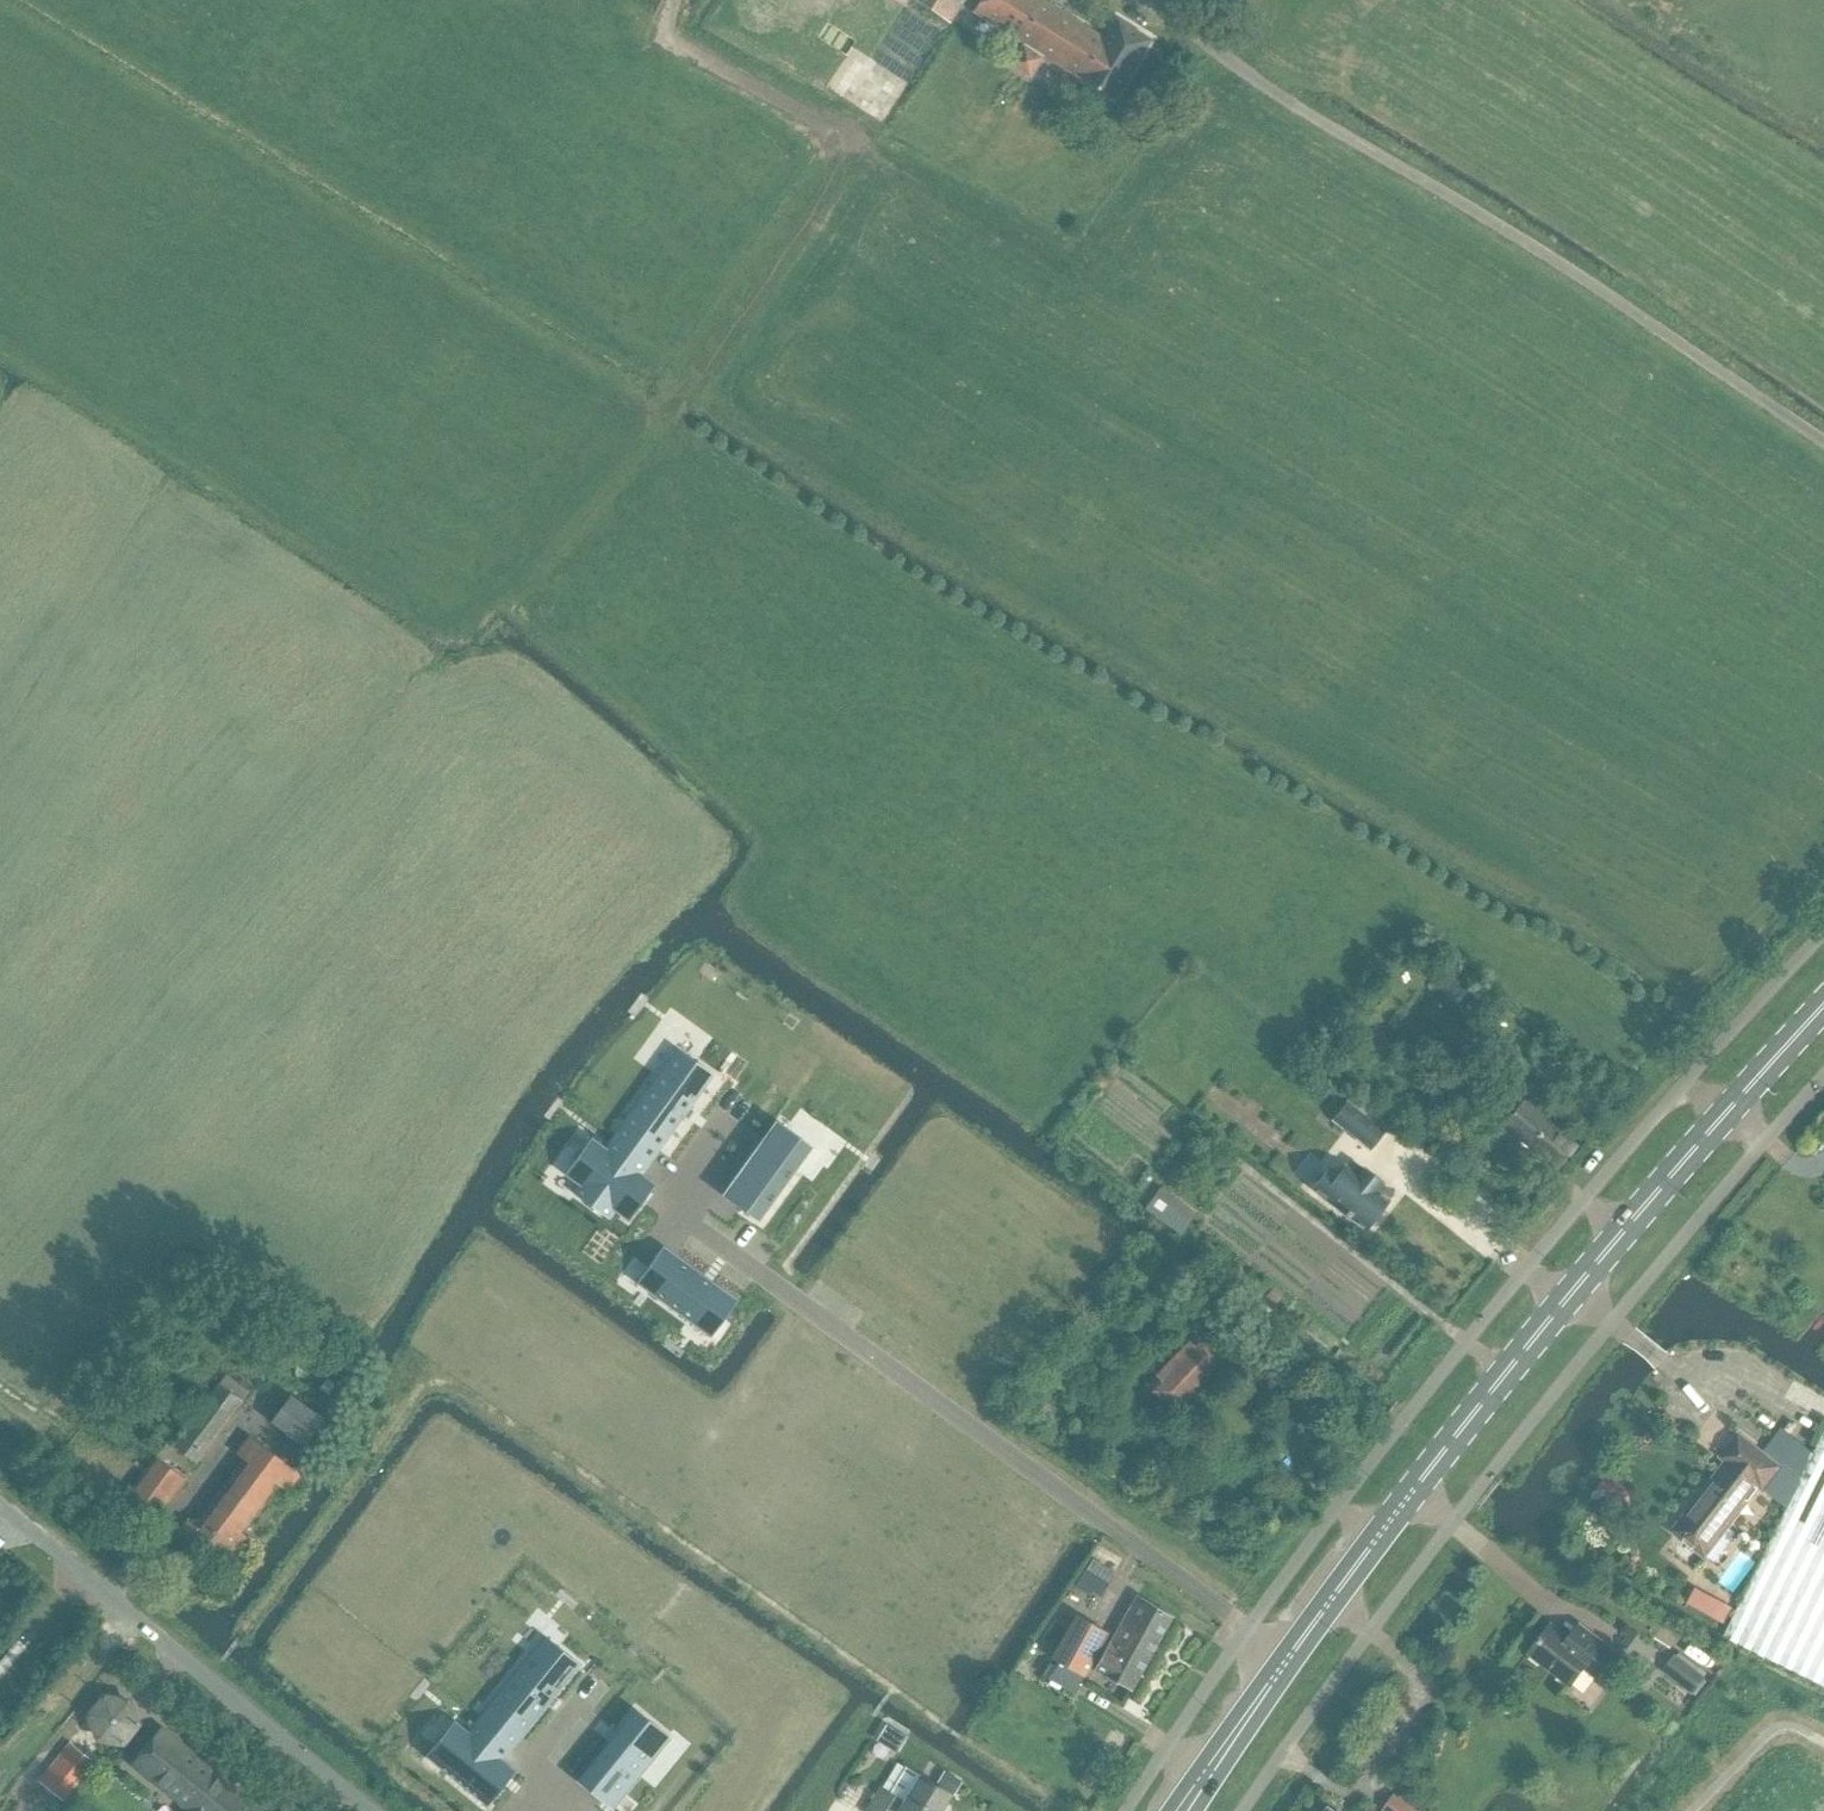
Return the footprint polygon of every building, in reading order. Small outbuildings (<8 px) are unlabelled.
[(949,14),(959,0),(928,0),(949,14)] [(974,12),(984,19),(1015,39),(1024,44),(1012,61),(1010,66),(1029,78),(1043,56),(1113,100),(1150,41),(1115,19),(1103,39),(1040,0),(981,0),(974,12)] [(677,1049),(613,1136),(651,1163),(714,1076),(677,1049)] [(1502,1125),(1555,1170),(1574,1146),(1521,1102),(1502,1125)] [(1350,1104),(1335,1123),(1369,1150),(1384,1132),(1350,1104)] [(781,1125),(727,1200),(759,1223),(813,1148),(781,1125)] [(591,1138),(564,1176),(577,1185),(572,1193),(609,1220),(615,1213),(628,1222),(656,1185),(642,1175),(651,1163),(613,1136),(605,1148),(591,1138)] [(1313,1188),(1366,1230),(1390,1200),(1383,1195),(1387,1189),(1358,1165),(1353,1171),(1346,1166),(1338,1175),(1329,1168),(1313,1188)] [(1146,1210),(1180,1234),(1196,1212),(1162,1188),(1146,1210)] [(659,1252),(636,1284),(710,1339),(738,1301),(715,1285),(677,1257),(663,1247),(659,1252)] [(1176,1414),(1228,1358),(1196,1335),(1146,1385),(1176,1414)] [(335,1347),(330,1355),(352,1369),(357,1360),(335,1347)] [(196,1464),(242,1402),(219,1384),(173,1446),(196,1464)] [(323,1418),(317,1414),(316,1416),(290,1396),(271,1423),(304,1446),(323,1418)] [(1723,1638),(1823,1687),(1823,1432),(1813,1454),(1795,1445),(1782,1471),(1798,1483),(1786,1507),(1757,1568),(1743,1596),(1723,1638)] [(243,1534),(244,1532),(278,1486),(287,1493),(301,1475),(250,1437),(237,1456),(243,1460),(194,1525),(188,1521),(176,1537),(196,1552),(199,1548),(227,1569),(249,1539),(243,1534)] [(1798,1483),(1782,1471),(1737,1437),(1721,1457),(1726,1461),(1672,1532),(1704,1556),(1758,1485),(1786,1507),(1798,1483)] [(159,1513),(185,1480),(152,1456),(128,1489),(159,1513)] [(1085,1571),(1106,1584),(1113,1573),(1092,1561),(1085,1571)] [(1720,1601),(1694,1588),(1685,1604),(1711,1618),(1720,1601)] [(1170,1615),(1146,1602),(1135,1596),(1095,1670),(1130,1690),(1170,1615)] [(1073,1695),(1075,1692),(1106,1633),(1076,1616),(1053,1660),(1058,1663),(1055,1668),(1048,1664),(1041,1677),(1046,1679),(1045,1681),(1073,1695)] [(1614,1651),(1588,1631),(1577,1623),(1567,1637),(1550,1624),(1527,1655),(1569,1687),(1583,1668),(1594,1677),(1614,1651)] [(530,1654),(476,1720),(512,1749),(522,1738),(581,1666),(557,1647),(546,1637),(544,1636),(543,1638),(530,1654)] [(1662,1669),(1692,1693),(1703,1678),(1673,1655),(1662,1669)] [(124,1748),(141,1725),(131,1698),(102,1694),(84,1716),(95,1743),(124,1748)] [(579,1778),(577,1781),(613,1810),(616,1806),(613,1804),(668,1736),(635,1710),(617,1731),(619,1733),(610,1744),(581,1780),(579,1778)] [(454,1721),(425,1757),(487,1807),(516,1771),(503,1761),(512,1749),(476,1720),(467,1731),(454,1721)] [(886,1725),(877,1740),(897,1753),(906,1738),(886,1725)] [(224,1778),(161,1729),(131,1766),(185,1810),(184,1810),(198,1810),(202,1806),(224,1778)] [(76,1783),(53,1765),(41,1781),(63,1799),(76,1783)] [(869,1810),(939,1810),(948,1795),(953,1798),(962,1782),(943,1771),(935,1786),(906,1767),(889,1794),(882,1790),(869,1810)] [(244,1794),(224,1778),(202,1806),(198,1810),(289,1810),(272,1797),(263,1808),(244,1794)] [(1383,1810),(1418,1810),(1394,1795),(1383,1810)]
